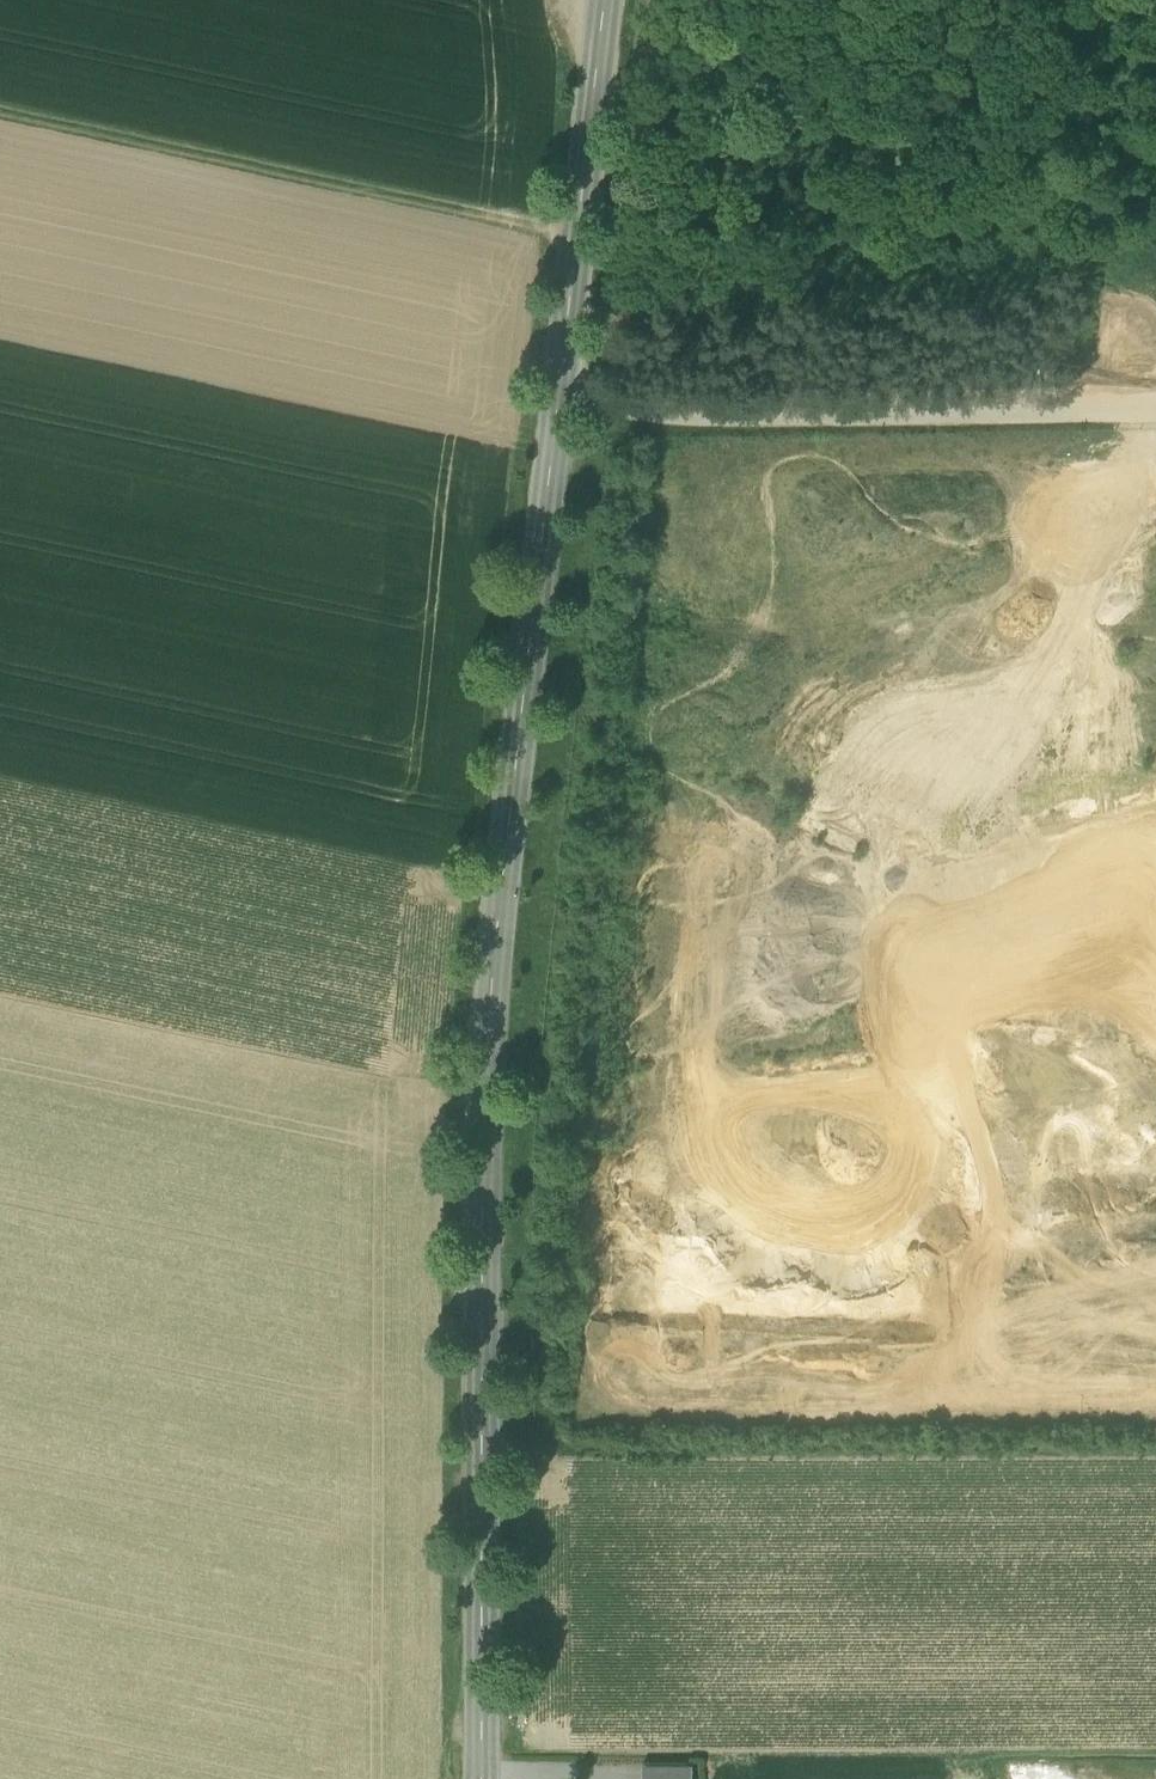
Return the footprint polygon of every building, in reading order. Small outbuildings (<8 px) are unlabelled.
[(645,1765),(644,1778),(690,1778),(690,1766),(645,1765)]
